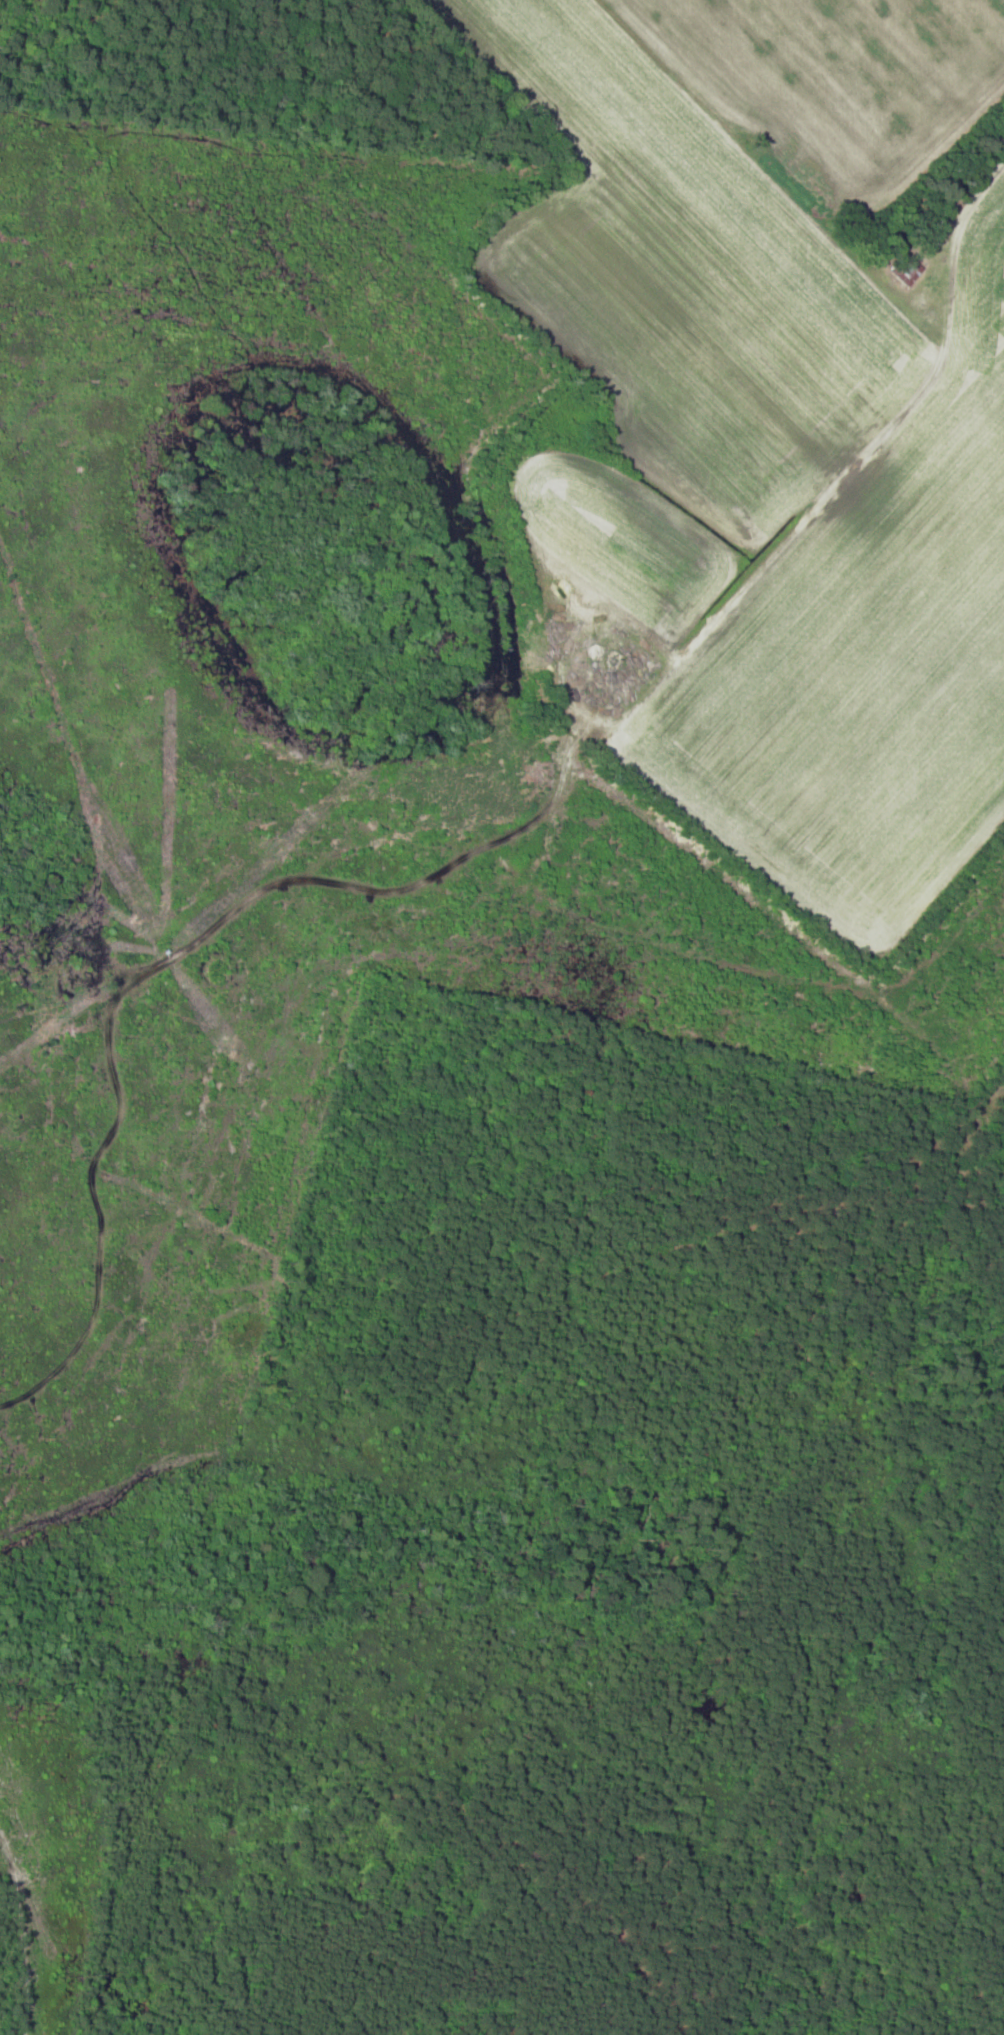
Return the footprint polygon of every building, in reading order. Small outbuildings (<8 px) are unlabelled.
[(922,273),(905,256),(891,270),(908,287),(922,273)]
